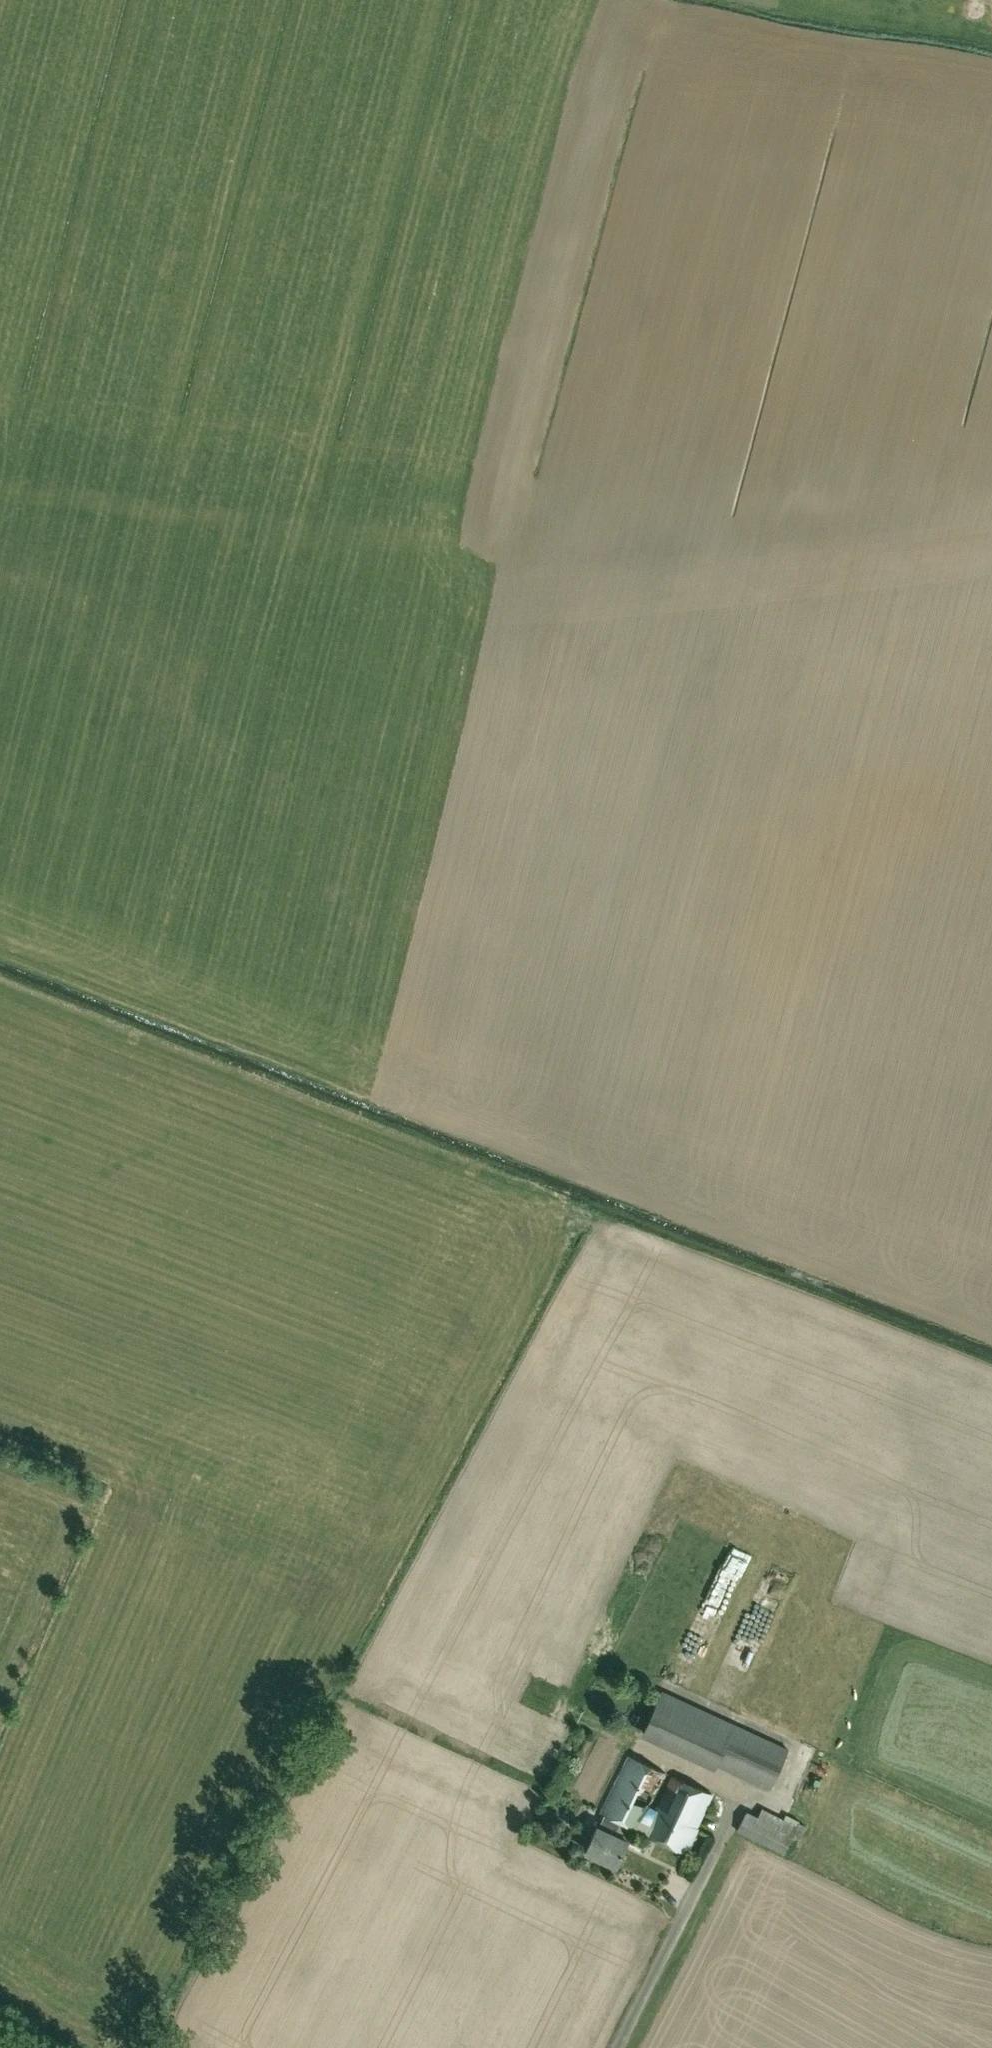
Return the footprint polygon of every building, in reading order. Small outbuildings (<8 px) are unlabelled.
[(733,1625),(755,1556),(734,1549),(711,1618),(733,1625)] [(642,1731),(770,1787),(787,1748),(659,1692),(642,1731)] [(629,1827),(643,1833),(655,1809),(649,1806),(665,1773),(628,1755),(601,1813),(604,1815),(599,1827),(597,1826),(585,1852),(617,1865),(628,1840),(623,1838),(629,1827)] [(655,1809),(643,1833),(685,1854),(696,1831),(694,1830),(711,1795),(671,1776),(655,1809)] [(737,1830),(783,1851),(792,1836),(797,1839),(804,1825),(799,1822),(800,1819),(788,1812),(785,1817),(762,1807),(757,1815),(746,1810),(737,1830)]
